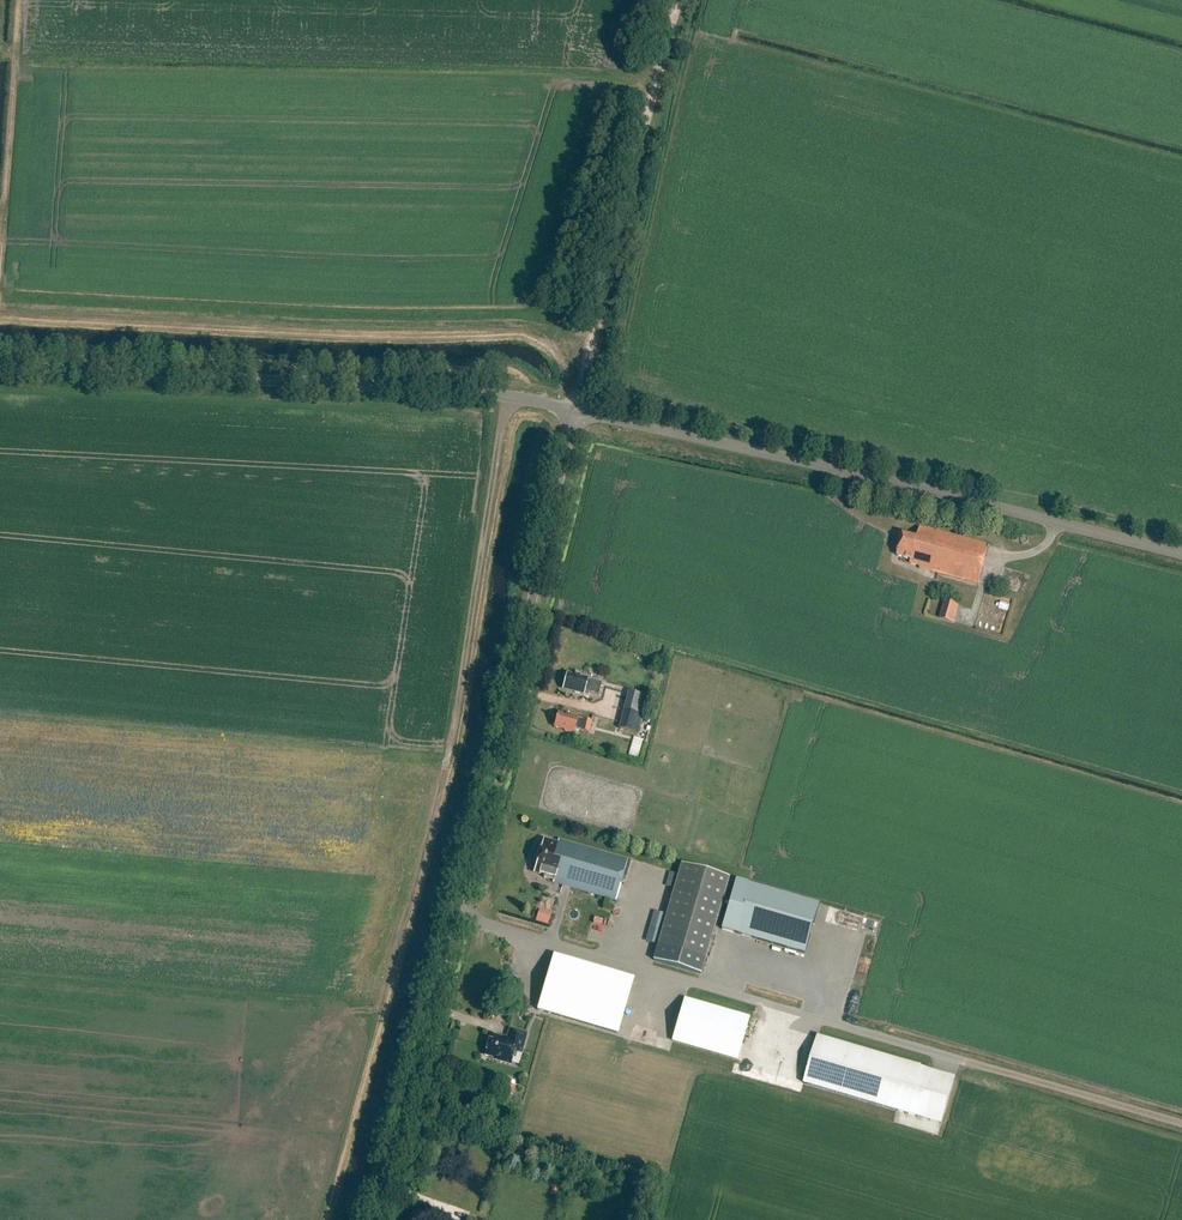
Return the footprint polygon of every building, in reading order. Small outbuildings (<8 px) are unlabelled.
[(920,567),(920,569),(978,585),(979,586),(990,546),(989,546),(920,527),(917,539),(903,535),(897,557),(911,561),(910,564),(920,567)] [(954,624),(959,605),(944,601),(938,620),(954,624)] [(568,674),(564,690),(584,695),(584,692),(599,695),(601,684),(587,680),(588,678),(580,676),(579,677),(568,674)] [(628,692),(624,711),(642,715),(648,694),(644,693),(643,696),(628,692)] [(642,715),(624,711),(619,729),(638,734),(642,715)] [(558,713),(554,728),(574,733),(575,730),(589,734),(592,722),(578,719),(578,717),(570,715),(570,716),(558,713)] [(634,737),(629,755),(638,758),(643,740),(634,737)] [(543,840),(534,873),(544,876),(544,879),(553,881),(553,883),(616,901),(628,860),(558,840),(557,844),(543,840)] [(701,975),(729,878),(682,865),(653,961),(701,975)] [(806,954),(820,906),(735,882),(721,930),(806,954)] [(536,921),(549,925),(553,913),(540,909),(536,921)] [(634,979),(553,955),(537,1011),(618,1034),(634,979)] [(685,999),(673,1042),(736,1060),(749,1018),(685,999)] [(500,1060),(499,1061),(511,1065),(515,1050),(522,1052),(527,1034),(510,1029),(507,1039),(494,1036),(492,1041),(489,1040),(485,1056),(500,1060)] [(817,1038),(804,1084),(919,1118),(933,1072),(817,1038)] [(516,1086),(503,1082),(500,1092),(513,1096),(516,1086)]
